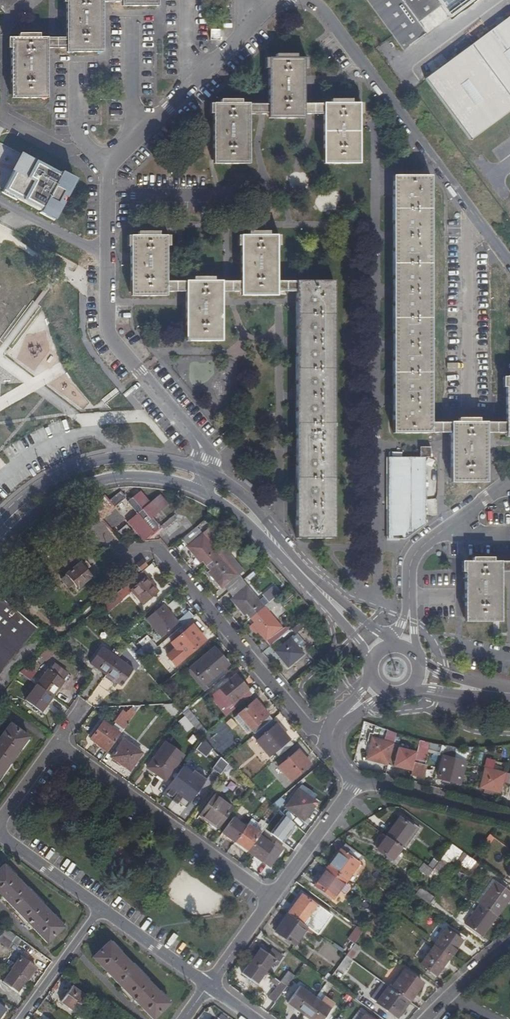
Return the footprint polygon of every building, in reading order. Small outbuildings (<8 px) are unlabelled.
[(4,12),(19,0),(0,0),(0,8),(4,12)] [(66,49),(102,50),(102,3),(102,0),(66,0),(66,38),(66,49)] [(393,37),(403,50),(426,33),(419,23),(441,7),(436,0),(366,0),(393,37)] [(470,46),(509,101),(509,17),(470,46)] [(220,41),(220,30),(210,30),(210,41),(220,41)] [(47,95),(47,49),(47,38),(38,38),(18,38),(10,38),(10,95),(47,95)] [(47,38),(47,49),(66,49),(66,38),(47,38)] [(425,79),(469,141),(470,141),(509,111),(509,101),(470,46),(425,79)] [(268,104),(268,115),(304,115),(304,104),(304,59),(296,59),(276,58),(268,59),(268,104)] [(249,160),(249,115),(249,104),(241,104),(220,104),(213,104),(213,160),(249,160)] [(249,104),(249,115),(261,115),(268,115),(268,104),(261,104),(249,104)] [(304,104),(304,115),(309,115),(323,115),(323,104),(308,104),(304,104)] [(323,104),(323,115),(323,160),(323,164),(359,164),(360,104),(352,104),(331,104),(323,104)] [(75,182),(22,154),(4,188),(56,216),(75,182)] [(393,433),(442,433),(442,422),(432,423),(432,176),(393,176),(393,433)] [(166,236),(159,236),(138,236),(130,236),(131,293),(167,292),(166,282),(166,236)] [(276,292),(276,282),(276,236),(269,236),(249,236),(241,236),(241,282),(241,292),(276,292)] [(186,282),(166,282),(167,292),(186,292),(186,282)] [(221,338),(221,292),(222,282),(214,282),(194,282),(186,282),(186,292),(186,337),(221,338)] [(227,292),(241,292),(241,282),(227,282),(222,282),(221,292),(227,292)] [(296,292),(296,282),(276,282),(276,292),(296,292)] [(335,282),(296,282),(296,292),(296,538),(335,538),(335,282)] [(442,422),(442,433),(451,433),(451,422),(442,422)] [(451,422),(451,433),(451,483),(487,483),(487,433),(487,423),(479,423),(458,422),(451,422)] [(487,423),(487,433),(506,433),(506,423),(487,423)] [(425,458),(431,457),(431,447),(420,447),(420,458),(425,458)] [(407,539),(426,525),(425,458),(420,458),(388,457),(388,539),(407,539)] [(127,522),(143,541),(158,528),(158,524),(152,518),(168,504),(159,493),(148,502),(140,492),(128,502),(137,514),(127,522)] [(162,524),(167,531),(178,521),(173,515),(162,524)] [(215,523),(211,517),(182,540),(187,546),(186,547),(194,557),(196,555),(202,561),(206,566),(225,550),(220,545),(215,548),(203,533),(215,523)] [(229,555),(225,550),(206,566),(210,570),(215,577),(213,579),(221,589),(224,586),(228,592),(242,580),(224,559),(229,555)] [(62,564),(69,572),(61,579),(69,588),(74,584),(78,588),(91,577),(85,570),(90,567),(86,561),(81,565),(73,555),(62,564)] [(196,555),(194,557),(199,564),(202,561),(196,555)] [(147,566),(142,560),(136,565),(141,571),(147,566)] [(501,618),(500,572),(500,562),(493,562),(472,562),(464,562),(465,618),(501,618)] [(500,562),(500,572),(509,572),(509,562),(500,562)] [(215,577),(210,570),(207,572),(213,579),(215,577)] [(159,591),(146,576),(130,589),(143,604),(159,591)] [(242,580),(228,592),(233,597),(230,600),(238,610),(240,608),(246,614),(250,619),(272,600),(279,595),(275,590),(260,602),(242,580)] [(124,585),(99,605),(106,613),(130,593),(124,585)] [(0,599),(0,674),(37,629),(0,599)] [(270,647),(286,633),(268,612),(277,605),(272,600),(250,619),(253,623),(259,630),(257,632),(270,647)] [(178,622),(163,605),(146,619),(161,636),(178,622)] [(304,626),(300,622),(291,630),(294,634),(304,626)] [(251,625),(257,632),(259,630),(253,623),(251,625)] [(205,639),(192,624),(171,642),(173,646),(164,653),(174,665),(205,639)] [(288,667),(304,654),(290,637),(274,651),(288,667)] [(130,641),(125,646),(126,646),(139,662),(157,646),(150,639),(141,646),(137,642),(133,645),(130,641)] [(90,663),(105,675),(117,659),(102,647),(90,663)] [(190,668),(207,688),(224,674),(221,670),(227,665),(213,649),(190,668)] [(48,650),(33,661),(37,667),(52,656),(48,650)] [(117,659),(105,675),(121,686),(133,670),(117,659)] [(47,670),(36,685),(52,697),(63,682),(62,681),(68,673),(54,663),(48,671),(47,670)] [(19,673),(34,683),(36,679),(33,677),(36,672),(24,665),(19,673)] [(187,670),(204,691),(207,688),(190,668),(187,670)] [(221,710),(225,716),(232,710),(251,694),(235,674),(219,688),(225,696),(222,698),(227,705),(221,710)] [(52,697),(36,685),(25,701),(41,713),(52,697)] [(215,691),(222,698),(225,696),(219,688),(215,691)] [(250,729),(255,734),(273,719),(256,699),(235,717),(247,732),(250,729)] [(174,703),(162,704),(175,716),(180,710),(174,703)] [(193,725),(194,726),(202,736),(207,731),(188,709),(184,713),(194,725),(193,725)] [(193,725),(184,715),(179,720),(187,731),(194,726),(193,725)] [(255,734),(253,736),(270,756),(275,752),(279,757),(294,744),(273,719),(255,734)] [(89,739),(107,751),(117,737),(119,734),(102,722),(89,739)] [(9,723),(0,736),(0,775),(28,736),(9,723)] [(144,742),(150,745),(155,737),(149,733),(144,742)] [(117,737),(107,751),(112,754),(122,740),(117,737)] [(377,758),(376,761),(388,764),(393,743),(373,738),(368,756),(377,758)] [(202,739),(195,749),(205,757),(213,747),(202,739)] [(141,754),(122,740),(112,754),(110,757),(129,771),(141,754)] [(429,743),(419,741),(417,749),(414,762),(424,765),(428,749),(429,743)] [(183,755),(165,742),(147,768),(164,781),(183,755)] [(435,745),(429,743),(428,749),(440,752),(442,746),(441,746),(435,745)] [(391,768),(411,771),(415,751),(395,747),(391,768)] [(444,756),(451,758),(453,751),(446,749),(444,756)] [(310,764),(298,750),(278,767),(290,781),(310,764)] [(448,777),(447,779),(459,782),(465,762),(451,758),(444,756),(439,774),(448,777)] [(219,775),(228,763),(220,757),(211,769),(219,775)] [(414,762),(411,775),(423,778),(426,765),(424,765),(414,762)] [(500,794),(503,782),(505,773),(492,769),(485,768),(480,785),(489,788),(488,791),(500,794)] [(178,773),(165,791),(186,806),(198,789),(178,773)] [(266,783),(262,779),(255,785),(259,789),(266,783)] [(316,802),(299,790),(285,807),(303,820),(316,802)] [(232,808),(214,795),(199,815),(217,828),(232,808)] [(287,819),(278,810),(272,818),(282,826),(287,819)] [(232,818),(221,833),(234,842),(245,828),(232,818)] [(247,825),(245,828),(234,842),(247,852),(259,836),(268,824),(261,819),(258,823),(252,818),(247,825)] [(400,818),(386,837),(401,847),(414,828),(406,822),(400,818)] [(402,848),(406,851),(421,830),(408,820),(406,822),(414,828),(401,847),(402,848)] [(490,834),(482,846),(487,849),(495,838),(490,834)] [(259,836),(247,852),(269,868),(284,847),(276,841),(272,846),(259,836)] [(401,847),(386,837),(376,851),(391,862),(402,848),(401,847)] [(327,868),(345,881),(363,857),(345,844),(327,868)] [(440,862),(433,870),(440,876),(454,857),(459,860),(464,853),(452,844),(440,862)] [(429,868),(433,870),(440,862),(435,859),(429,868)] [(4,864),(0,868),(0,892),(48,942),(64,926),(4,864)] [(419,870),(428,877),(433,870),(429,868),(424,864),(419,870)] [(333,898),(345,881),(327,868),(314,885),(333,898)] [(497,917),(509,898),(509,894),(492,881),(477,902),(480,904),(497,917)] [(416,895),(430,905),(435,898),(420,888),(416,895)] [(302,894),(288,914),(303,925),(317,905),(302,894)] [(482,937),(497,917),(480,904),(466,925),(482,937)] [(380,918),(384,921),(389,913),(386,910),(380,918)] [(294,945),(307,927),(303,925),(288,914),(275,932),(294,945)] [(348,940),(355,943),(362,930),(354,926),(348,940)] [(23,940),(16,935),(6,928),(0,935),(0,944),(1,943),(9,949),(14,944),(18,946),(23,940)] [(434,945),(450,957),(462,941),(446,929),(434,945)] [(170,1003),(109,941),(93,957),(153,1018),(170,1003)] [(437,975),(450,957),(434,945),(421,963),(437,975)] [(260,948),(251,960),(267,972),(273,963),(277,966),(283,956),(274,950),(270,955),(260,948)] [(340,981),(351,960),(343,955),(332,976),(340,981)] [(11,969),(27,980),(36,967),(21,956),(11,969)] [(267,972),(251,960),(242,973),(258,984),(267,972)] [(18,992),(27,980),(11,969),(3,981),(18,992)] [(391,988),(409,1002),(423,983),(404,970),(391,988)] [(287,986),(295,975),(289,971),(281,982),(287,986)] [(272,994),(278,998),(287,986),(281,982),(272,994)] [(87,995),(72,985),(61,1001),(75,1011),(87,995)] [(288,1002),(304,1014),(316,998),(300,986),(288,1002)] [(398,1017),(409,1002),(391,988),(389,986),(377,1003),(398,1017)] [(304,1014),(311,1018),(324,1018),(331,1009),(316,998),(304,1014)]
